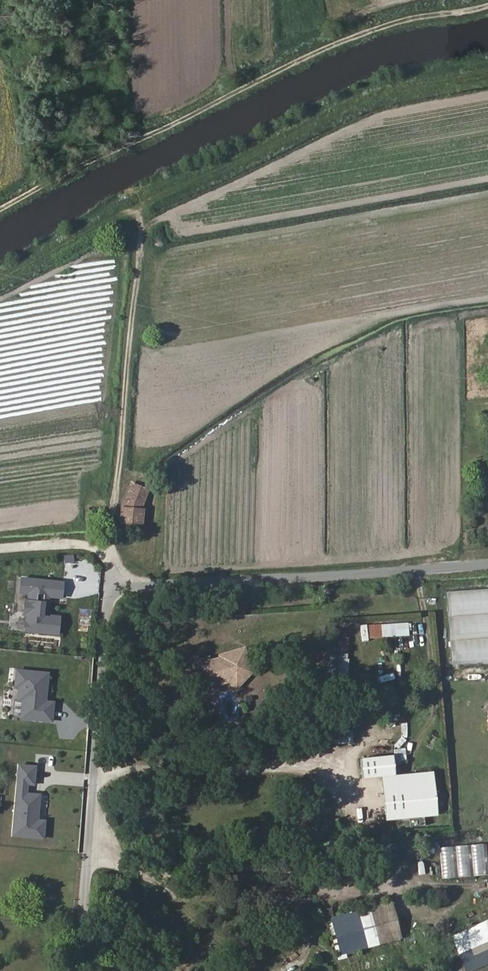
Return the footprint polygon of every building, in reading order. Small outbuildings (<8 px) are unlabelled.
[(147,487),(129,480),(121,504),(119,521),(143,523),(144,506),(141,506),(147,487)] [(64,582),(23,578),(22,591),(31,592),(30,599),(26,599),(24,613),(27,613),(26,630),(58,633),(60,616),(47,615),(49,595),(62,596),(64,582)] [(446,589),(451,662),(487,660),(487,587),(446,589)] [(367,636),(408,636),(408,622),(367,622),(367,636)] [(345,681),(348,629),(327,628),(324,679),(345,681)] [(237,647),(224,651),(229,666),(231,668),(236,663),(244,670),(237,647)] [(201,657),(188,661),(199,694),(212,690),(210,684),(222,680),(230,687),(244,670),(236,663),(231,668),(229,666),(224,651),(212,655),(213,657),(202,660),(201,657)] [(49,672),(18,669),(16,686),(21,687),(19,699),(24,699),(22,717),(52,720),(54,701),(46,700),(49,672)] [(371,757),(372,776),(388,775),(388,785),(424,783),(439,782),(438,772),(405,774),(404,755),(371,757)] [(38,766),(18,764),(10,837),(43,841),(46,819),(38,819),(40,794),(28,793),(29,786),(35,786),(38,766)] [(424,783),(426,815),(440,814),(439,782),(424,783)] [(390,817),(426,815),(424,783),(388,785),(390,817)] [(438,846),(441,878),(487,874),(487,872),(485,842),(438,846)] [(329,916),(337,954),(400,940),(391,902),(329,916)]
